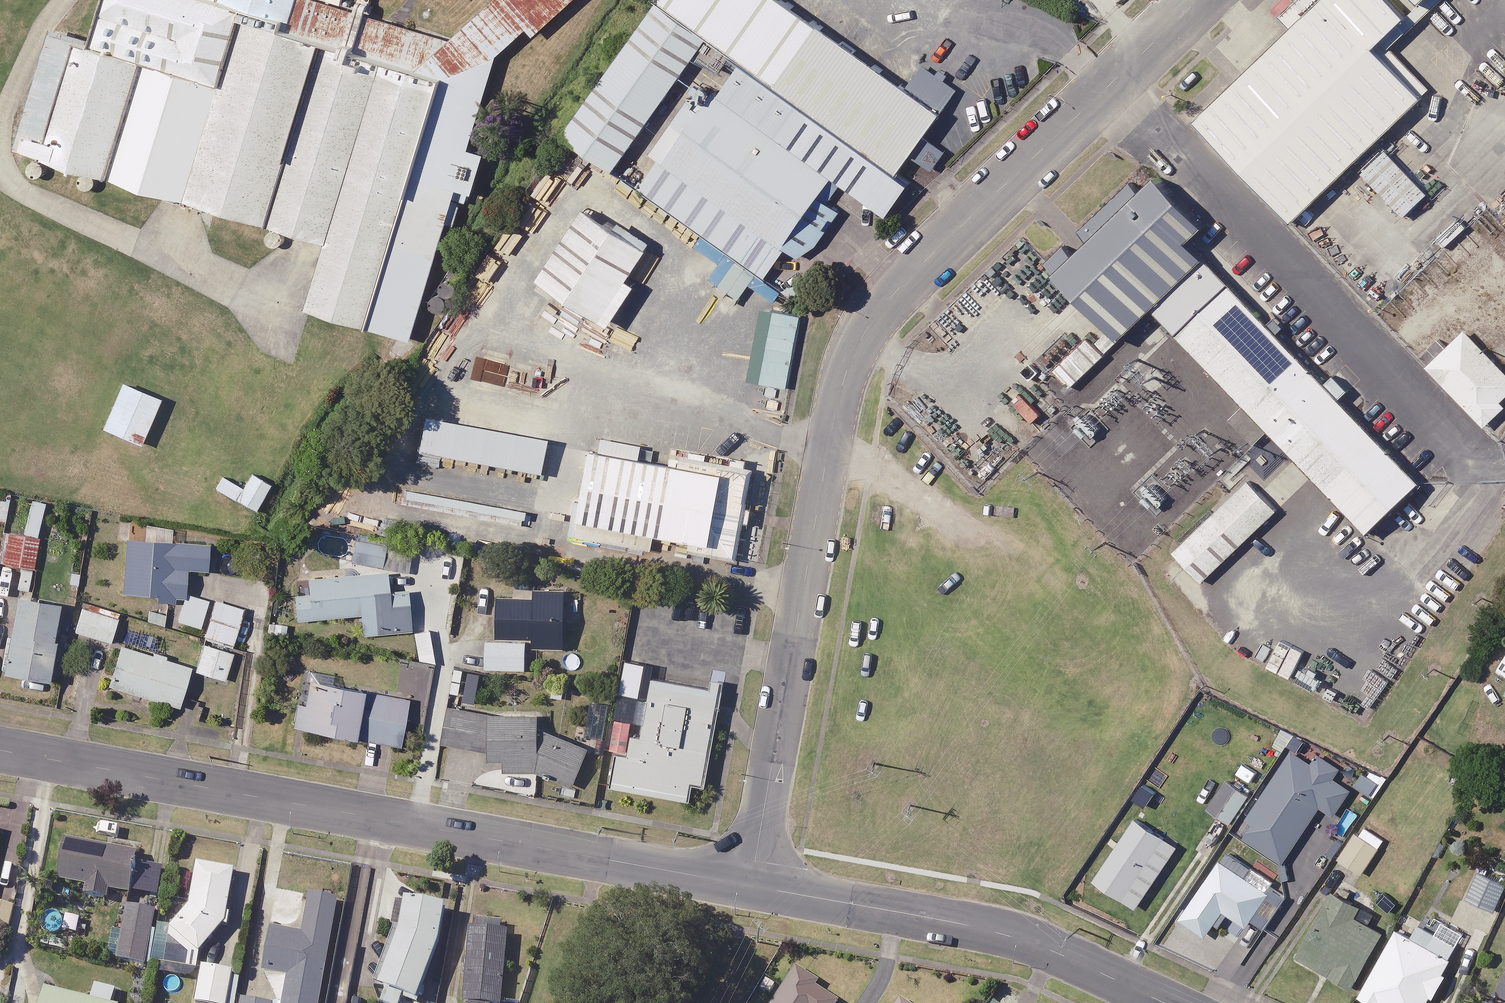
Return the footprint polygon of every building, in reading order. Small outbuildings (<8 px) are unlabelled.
[(148,0),(90,0),(73,59),(39,49),(4,168),(304,256),(285,318),(393,350),(469,94),(148,0)] [(752,0),(642,0),(541,140),(751,291),(841,167),(868,186),(917,119),(752,0)] [(1392,25),(1419,0),(1369,0),(1392,25)] [(1396,118),(1304,20),(1179,137),(1271,235),(1396,118)] [(1431,193),(1389,149),(1365,173),(1407,217),(1431,193)] [(1405,480),(1127,184),(1021,283),(1091,358),(1134,318),(1341,539),(1405,480)] [(631,263),(567,216),(514,288),(590,344),(621,302),(609,293),(631,263)] [(802,316),(765,309),(753,380),(789,386),(802,316)] [(1497,415),(1437,351),(1402,383),(1462,447),(1497,415)] [(163,397),(123,381),(103,430),(143,446),(163,397)] [(545,439),(424,416),(418,451),(539,473),(545,439)] [(724,494),(570,468),(557,543),(711,569),(724,494)] [(243,485),(224,475),(216,490),(257,513),(272,485),(250,473),(243,485)] [(1280,510),(1251,480),(1177,552),(1206,582),(1280,510)] [(0,491),(0,520),(7,522),(13,494),(0,491)] [(45,503),(32,501),(27,534),(9,531),(4,563),(35,568),(45,503)] [(408,573),(411,560),(388,555),(390,542),(358,535),(353,561),(408,573)] [(157,601),(175,602),(175,598),(185,598),(187,569),(210,570),(211,544),(127,540),(124,594),(158,595),(157,601)] [(83,568),(73,565),(69,584),(57,581),(55,592),(77,597),(83,568)] [(389,590),(388,572),(310,578),(312,594),(296,596),(298,620),(362,615),(363,634),(413,631),(409,589),(389,590)] [(534,638),(534,647),(565,648),(567,590),(535,590),(535,598),(499,597),(498,637),(534,638)] [(210,600),(187,593),(179,621),(202,628),(210,600)] [(57,641),(58,635),(63,604),(19,596),(12,634),(6,633),(0,667),(0,671),(50,680),(57,641)] [(245,609),(216,600),(205,637),(233,646),(245,609)] [(112,643),(122,611),(100,604),(97,610),(84,606),(75,631),(112,643)] [(432,629),(415,631),(418,658),(435,656),(432,629)] [(528,643),(485,641),(484,668),(527,670),(528,643)] [(234,652),(205,644),(197,672),(226,680),(234,652)] [(166,714),(169,703),(180,707),(192,667),(121,645),(109,686),(157,700),(154,710),(166,714)] [(621,696),(638,698),(643,666),(627,664),(621,696)] [(708,787),(725,691),(728,671),(713,669),(710,688),(653,678),(643,736),(634,735),(630,756),(618,753),(612,787),(691,801),(694,785),(708,787)] [(410,697),(304,678),(300,703),(295,727),(401,746),(410,697)] [(621,696),(616,695),(613,718),(607,749),(629,752),(634,721),(638,698),(621,696)] [(538,773),(573,788),(589,749),(540,729),(540,714),(507,713),(493,712),(451,704),(443,744),(491,753),(491,762),(505,763),(505,772),(538,773)] [(1314,766),(1292,752),(1250,818),(1259,823),(1247,841),(1284,865),(1322,806),(1336,815),(1352,791),(1334,779),(1339,771),(1319,758),(1314,766)] [(1381,783),(1365,773),(1358,784),(1373,795),(1381,783)] [(1250,795),(1229,780),(1210,808),(1231,822),(1250,795)] [(1387,841),(1364,824),(1341,857),(1364,874),(1387,841)] [(141,845),(110,838),(109,843),(108,848),(69,840),(60,881),(88,887),(86,895),(109,900),(111,891),(130,895),(138,859),(141,845)] [(1275,881),(1230,851),(1185,919),(1209,935),(1226,910),(1251,927),(1256,920),(1267,927),(1287,897),(1272,887),(1275,881)] [(225,926),(229,927),(231,909),(236,869),(198,865),(193,903),(174,923),(167,966),(199,971),(202,954),(225,926)] [(1480,873),(1469,897),(1497,910),(1504,893),(1504,884),(1480,873)] [(1364,907),(1337,892),(1300,957),(1354,987),(1385,931),(1358,916),(1364,907)] [(340,902),(313,897),(305,937),(274,931),(264,976),(278,1002),(319,1002),(340,902)] [(374,985),(381,987),(380,990),(385,992),(381,1002),(402,1002),(404,999),(415,1002),(421,1002),(440,948),(448,909),(399,899),(392,933),(374,985)] [(157,913),(130,907),(119,959),(146,965),(157,913)] [(1436,999),(1450,974),(1446,972),(1467,934),(1447,923),(1440,935),(1419,923),(1415,929),(1403,922),(1362,997),(1374,1002),(1429,1002),(1432,996),(1436,999)] [(510,928),(470,924),(463,1002),(503,1002),(510,928)] [(204,966),(199,1002),(230,1002),(235,971),(204,966)] [(839,1001),(815,986),(818,982),(795,968),(774,1002),(838,1002),(839,1001)] [(116,996),(96,991),(93,1001),(48,990),(45,1002),(114,1002),(116,996)]
